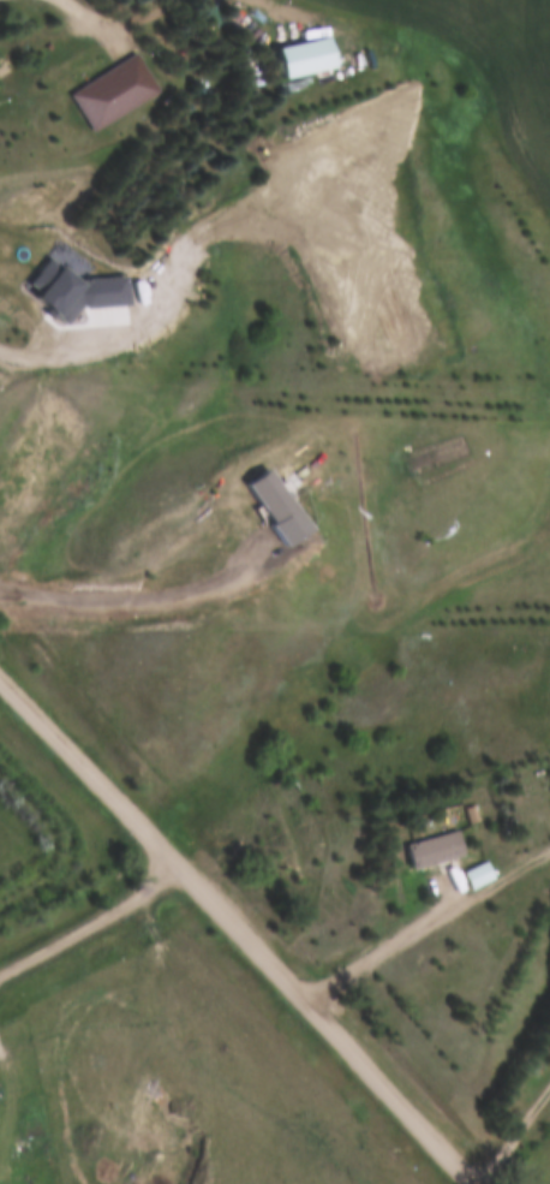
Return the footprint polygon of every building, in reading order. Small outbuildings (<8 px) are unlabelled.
[(393,846),(399,874),(418,870),(419,874),(438,870),(440,877),(458,873),(449,834),(393,846)] [(460,874),(467,892),(493,882),(486,864),(460,874)]
